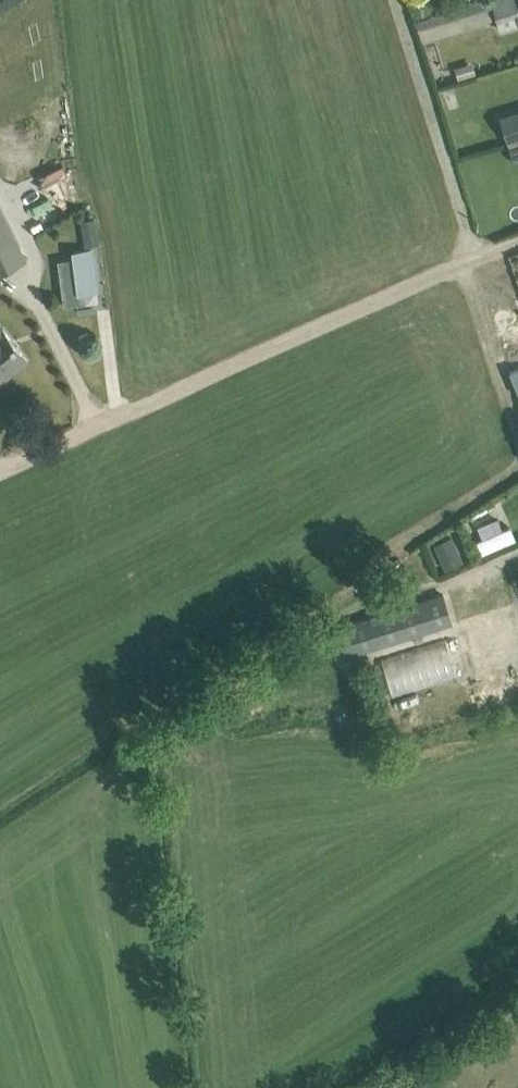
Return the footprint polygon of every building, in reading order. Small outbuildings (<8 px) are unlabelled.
[(480,2),(485,20),(497,16),(501,29),(517,24),(517,9),(509,12),(505,0),(486,0),(480,2)] [(508,139),(517,136),(517,110),(500,115),(508,139)] [(36,263),(0,202),(0,269),(6,280),(36,263)] [(82,220),(84,235),(98,233),(96,218),(82,220)] [(100,291),(94,247),(72,250),(73,258),(58,259),(64,305),(86,303),(85,293),(100,291)] [(0,380),(27,359),(3,328),(2,329),(0,327),(0,380)] [(445,568),(464,560),(452,535),(450,535),(448,530),(435,538),(436,542),(435,543),(437,548),(433,551),(435,555),(439,553),(445,568)] [(443,591),(349,621),(352,633),(341,636),(346,654),(357,652),(358,653),(453,622),(443,591)]
